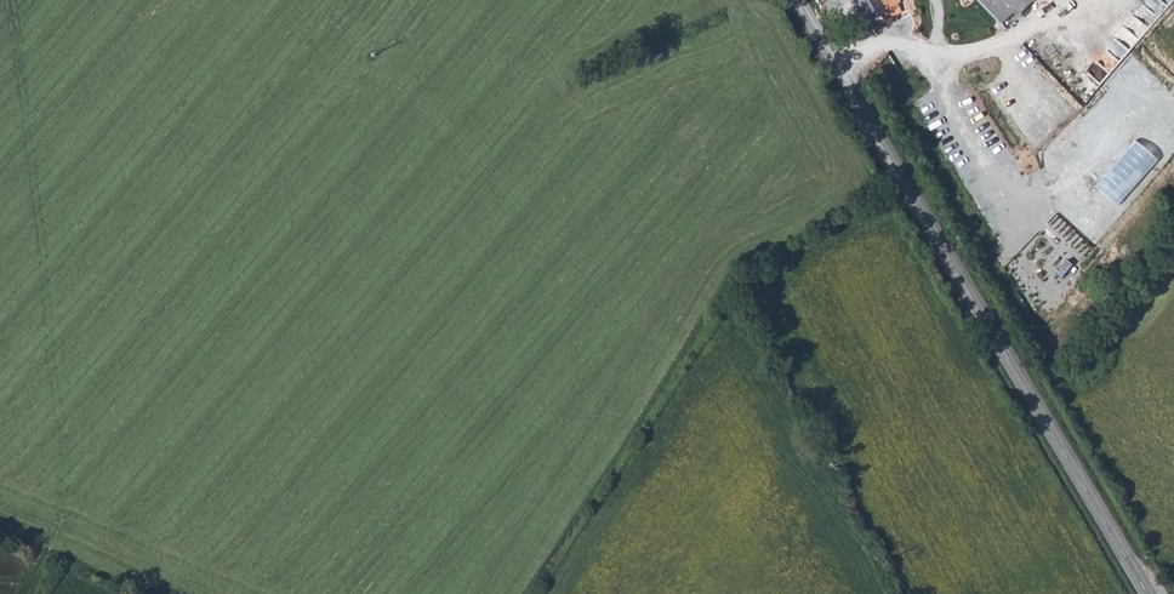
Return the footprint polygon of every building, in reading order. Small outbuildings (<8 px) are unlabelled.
[(900,0),(857,0),(868,20),(876,16),(881,23),(902,11),(897,3),(901,1),(900,0)] [(1014,11),(1003,0),(980,0),(1001,23),(1014,11)] [(1014,11),(1017,15),(1032,0),(1003,0),(1014,11)]
